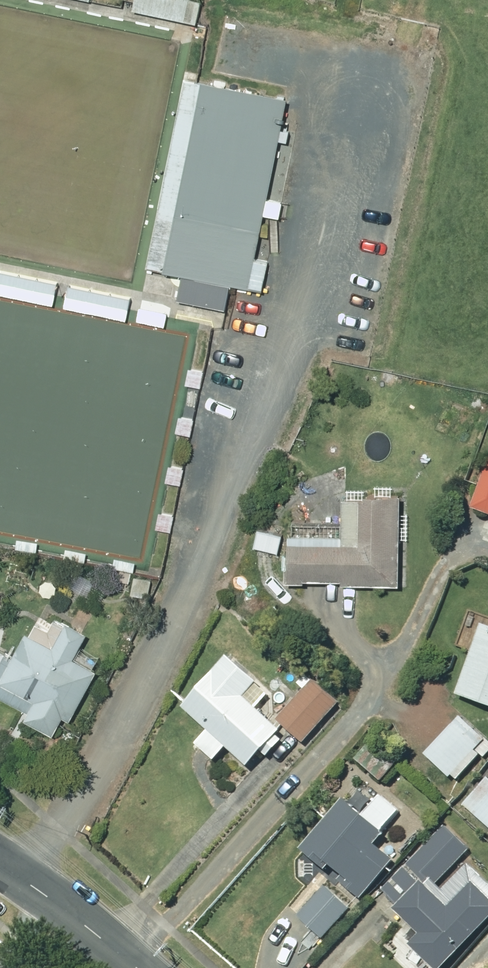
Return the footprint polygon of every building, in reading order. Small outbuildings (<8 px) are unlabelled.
[(136,6),(201,20),(205,0),(137,0),(136,6)] [(151,264),(187,271),(182,296),(230,305),(235,281),(266,288),(272,258),(259,256),(267,211),(284,215),(287,198),(272,195),(283,137),(291,138),(293,126),(285,125),(291,93),(188,73),(151,264)] [(0,268),(0,292),(57,303),(61,279),(0,268)] [(192,366),(188,382),(203,385),(207,369),(192,366)] [(182,414),(179,430),(194,433),(197,417),(182,414)] [(172,463),(169,479),(184,482),(187,466),(172,463)] [(478,505),(487,509),(487,479),(478,505)] [(350,578),(408,579),(408,489),(376,489),(375,494),(352,494),(352,529),(298,529),(297,576),(313,576),(313,573),(350,574),(350,578)] [(162,510),(159,526),(174,529),(177,513),(162,510)] [(21,537),(19,547),(39,550),(41,540),(21,537)] [(69,546),(67,556),(89,560),(91,550),(69,546)] [(139,559),(118,555),(116,565),(137,570),(139,559)] [(39,698),(29,715),(58,732),(70,711),(75,714),(102,668),(78,655),(92,630),(72,618),(57,644),(32,630),(4,679),(39,698)] [(463,692),(487,701),(487,622),(463,692)] [(235,652),(190,704),(255,763),(268,748),(273,752),(287,737),(282,733),(287,727),(250,695),(265,678),(235,652)] [(308,687),(316,679),(309,673),(302,681),(308,687)] [(317,678),(282,717),(308,741),(343,702),(317,678)] [(431,751),(455,774),(487,739),(487,735),(466,714),(431,751)] [(378,738),(362,756),(387,777),(403,760),(378,738)] [(467,803),(487,822),(487,779),(467,803)] [(380,843),(390,831),(386,828),(403,808),(386,794),(369,814),(349,796),(307,845),(332,867),(336,862),(347,871),(343,876),(366,896),(399,857),(380,843)] [(400,907),(426,933),(417,943),(443,967),(446,967),(487,925),(487,874),(475,861),(449,887),(442,880),(474,847),(450,824),(388,888),(404,903),(400,907)] [(331,884),(303,914),(327,936),(354,906),(331,884)]
